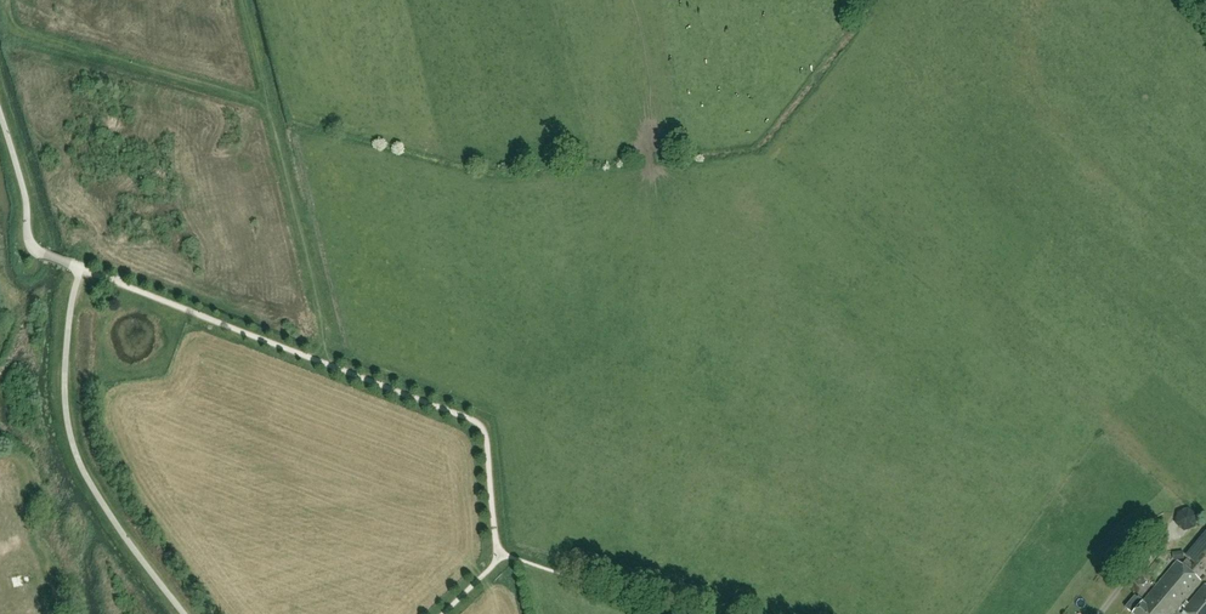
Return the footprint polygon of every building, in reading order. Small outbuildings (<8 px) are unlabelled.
[(1174,529),(1193,533),(1197,516),(1178,512),(1174,529)] [(1183,551),(1176,551),(1176,559),(1184,558),(1183,551)] [(1188,573),(1194,565),(1187,559),(1180,566),(1177,564),(1142,604),(1134,598),(1125,609),(1131,613),(1148,613),(1151,611),(1152,612),(1159,604),(1161,607),(1164,604),(1162,603),(1188,573)] [(1181,604),(1185,600),(1199,583),(1188,573),(1162,603),(1164,604),(1161,607),(1159,604),(1152,612),(1151,611),(1148,613),(1173,613),(1181,604)] [(1205,588),(1182,613),(1184,613),(1205,613),(1205,589),(1205,588)]
